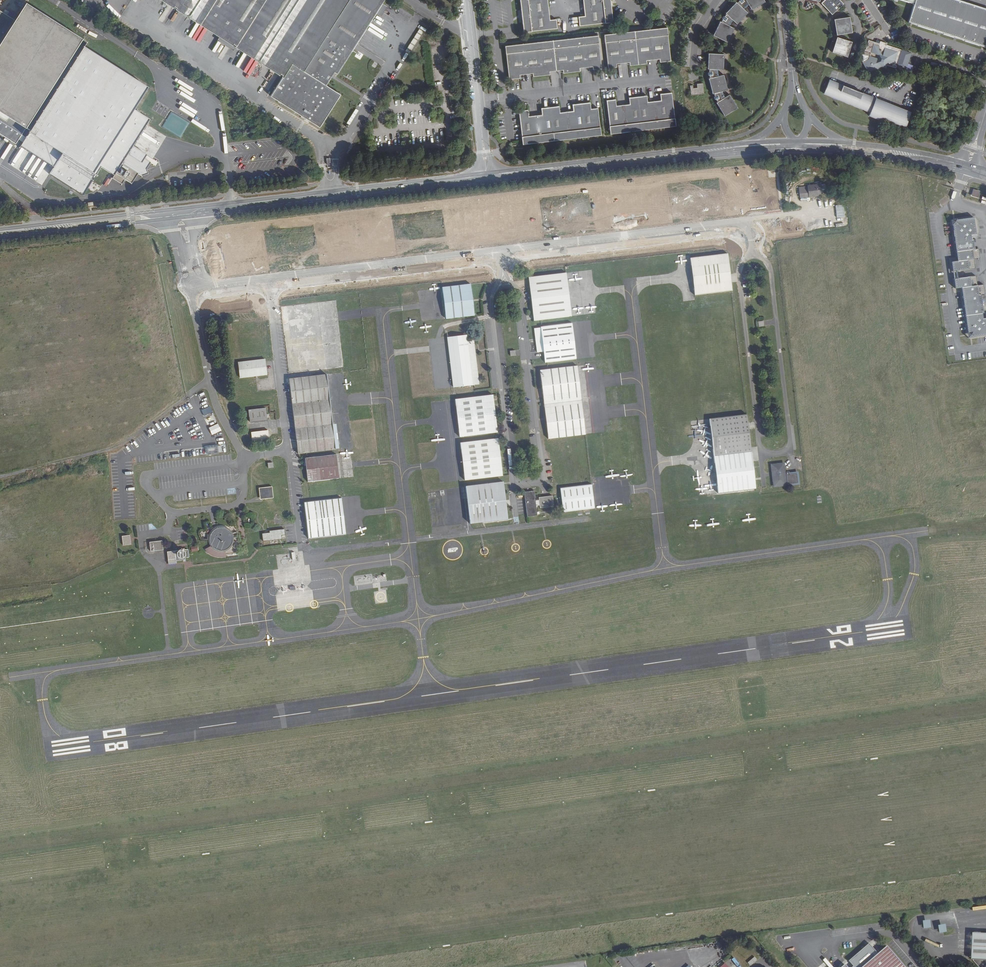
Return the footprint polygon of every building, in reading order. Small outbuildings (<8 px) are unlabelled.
[(282,77),(270,95),(320,126),(341,94),(326,85),(334,71),(337,73),(384,0),(161,0),(282,77)] [(524,33),(556,29),(555,21),(549,22),(547,0),(520,0),(524,33)] [(584,18),(579,18),(580,27),(611,23),(609,0),(583,0),(584,18)] [(715,34),(728,40),(734,27),(729,23),(732,19),(738,22),(740,20),(744,16),(747,13),(744,7),(749,3),(753,8),(764,1),(764,0),(739,0),(736,2),(735,2),(727,11),(727,13),(726,14),(724,15),(723,17),(723,19),(722,21),(721,21),(715,34)] [(840,0),(824,0),(822,2),(832,13),(843,4),(840,0)] [(985,48),(985,9),(956,0),(901,0),(909,2),(909,1),(912,2),(912,3),(915,4),(909,23),(985,48)] [(28,128),(81,43),(25,5),(14,22),(0,13),(0,133),(18,143),(28,128)] [(851,16),(835,19),(838,34),(853,32),(851,16)] [(667,29),(605,36),(609,69),(617,68),(617,65),(629,64),(629,67),(647,64),(647,61),(660,60),(660,63),(670,62),(667,29)] [(597,37),(506,48),(510,80),(520,79),(520,76),(533,75),(533,78),(550,76),(549,73),(562,71),(562,74),(579,72),(579,69),(592,68),(592,71),(600,70),(597,37)] [(853,42),(838,37),(833,52),(849,56),(853,42)] [(894,68),(895,68),(901,51),(887,46),(887,45),(881,43),(881,45),(869,41),(866,50),(864,49),(861,60),(865,61),(862,62),(870,75),(874,72),(878,74),(881,66),(886,68),(887,66),(894,68)] [(150,87),(81,43),(28,128),(18,143),(57,167),(52,175),(84,195),(102,167),(113,174),(147,119),(135,112),(150,87)] [(725,54),(710,54),(710,68),(710,69),(711,69),(710,71),(709,72),(709,74),(711,75),(711,76),(711,77),(710,78),(714,93),(716,94),(717,95),(716,98),(717,99),(719,99),(719,101),(719,103),(727,115),(740,106),(732,94),(727,96),(724,91),(729,89),(725,73),(720,74),(719,69),(725,68),(725,54)] [(910,113),(830,80),(825,94),(871,112),(870,116),(905,129),(910,113)] [(693,85),(691,85),(693,96),(706,94),(705,83),(698,83),(699,86),(694,87),(693,85)] [(616,100),(607,101),(611,134),(676,126),(672,93),(661,95),(662,101),(648,102),(647,96),(630,98),(631,105),(617,106),(616,100)] [(528,111),(520,112),(524,144),(601,135),(598,108),(591,109),(590,103),(573,105),(574,111),(560,113),(559,107),(542,109),(543,115),(529,117),(528,111)] [(164,128),(181,137),(188,122),(172,113),(164,128)] [(19,164),(16,168),(35,180),(36,179),(36,176),(32,177),(33,174),(38,173),(34,170),(37,165),(37,161),(28,162),(30,163),(30,166),(25,167),(24,167),(20,168),(19,164)] [(822,188),(822,182),(799,185),(801,197),(823,194),(822,188)] [(978,198),(980,191),(974,189),(971,196),(978,198)] [(592,191),(539,198),(544,236),(597,229),(592,191)] [(951,272),(954,272),(973,269),(971,259),(977,258),(975,248),(971,249),(970,239),(968,239),(967,234),(973,233),(970,217),(953,219),(949,225),(955,261),(949,262),(951,272)] [(690,256),(689,257),(693,295),(731,290),(726,252),(690,256)] [(566,273),(529,277),(531,289),(534,320),(541,320),(572,316),(567,273),(566,273)] [(954,278),(952,279),(954,288),(960,288),(967,334),(973,338),(985,336),(985,319),(982,319),(981,314),(982,314),(979,295),(983,294),(981,285),(975,286),(974,276),(954,278)] [(471,283),(443,287),(447,319),(475,315),(473,301),(471,283)] [(577,359),(572,323),(541,327),(541,328),(535,329),(536,340),(538,353),(543,352),(545,363),(547,362),(577,359)] [(474,339),(468,340),(468,334),(449,336),(455,386),(479,383),(476,352),(474,339)] [(265,359),(240,362),(241,377),(254,375),(266,374),(265,359)] [(540,371),(545,404),(581,400),(577,366),(548,370),(540,371)] [(327,374),(290,379),(299,453),(336,448),(327,374)] [(717,492),(753,488),(742,389),(706,394),(709,420),(717,492)] [(493,396),(457,400),(461,436),(497,432),(495,412),(493,396)] [(581,400),(545,404),(549,438),(585,433),(581,400)] [(266,409),(248,411),(250,422),(267,420),(267,418),(269,418),(268,414),(266,415),(266,409)] [(262,430),(251,432),(252,441),(269,438),(268,429),(262,430)] [(498,440),(462,444),(466,479),(502,475),(502,469),(499,447),(498,440)] [(217,447),(208,448),(209,455),(218,454),(217,447)] [(337,453),(306,456),(309,481),(339,477),(337,453)] [(786,475),(785,464),(773,466),(776,488),(800,484),(798,473),(786,475)] [(503,482),(466,486),(471,522),(507,518),(503,482)] [(591,484),(560,487),(563,511),(594,508),(591,484)] [(270,497),(268,485),(259,486),(260,495),(262,495),(262,498),(270,497)] [(533,488),(524,489),(527,513),(536,512),(535,503),(539,503),(539,505),(552,504),(551,493),(538,494),(538,497),(536,497),(534,497),(533,488)] [(341,496),(304,501),(309,537),(346,533),(341,496)] [(235,537),(235,536),(235,534),(234,533),(233,531),(232,530),(231,529),(230,528),(229,527),(227,526),(226,526),(224,525),(223,525),(221,525),(219,526),(218,526),(216,527),(215,528),(214,529),(213,530),(212,531),(211,532),(210,534),(210,535),(210,537),(210,538),(210,540),(210,541),(211,543),(211,544),(212,545),(214,547),(215,548),(216,549),(218,549),(219,550),(221,550),(222,550),(224,550),(226,550),(227,549),(229,549),(230,548),(231,547),(232,546),(233,544),(234,543),(235,542),(235,540),(235,539),(235,537)] [(269,532),(264,533),(264,535),(261,535),(261,540),(269,539),(269,538),(280,537),(280,535),(284,534),(283,528),(269,530),(269,532)] [(123,546),(132,545),(130,536),(122,537),(123,546)] [(162,542),(150,543),(151,552),(163,551),(162,542)] [(188,549),(167,552),(168,560),(175,559),(176,561),(185,559),(185,557),(189,557),(188,549)] [(931,919),(923,920),(924,928),(931,927),(931,919)] [(940,932),(947,931),(946,923),(938,924),(940,932)] [(973,931),(971,957),(981,966),(985,966),(985,932),(973,931)] [(887,946),(877,953),(876,951),(870,944),(867,946),(866,945),(865,945),(864,945),(863,944),(862,945),(861,945),(861,946),(861,947),(861,948),(862,951),(849,961),(853,966),(855,966),(869,955),(871,954),(872,954),(874,957),(862,966),(905,966),(887,946)]
